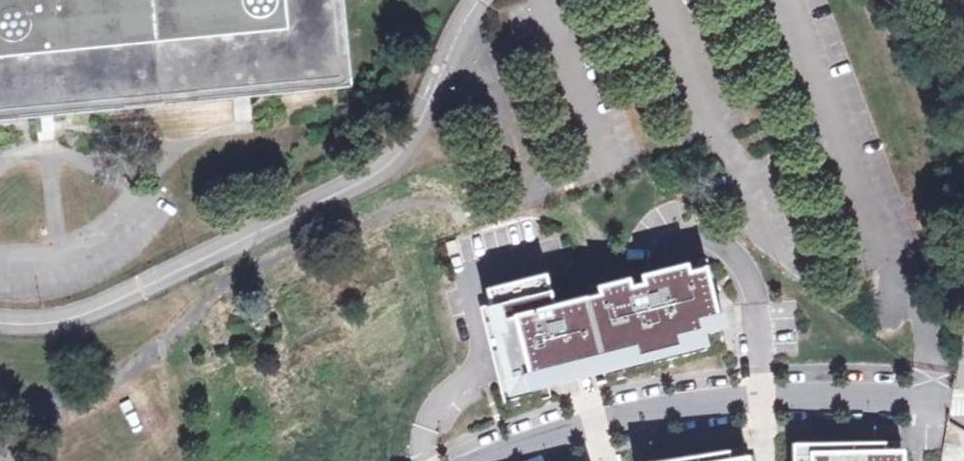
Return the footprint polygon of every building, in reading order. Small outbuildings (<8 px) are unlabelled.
[(352,85),(343,0),(0,0),(0,120),(352,85)] [(605,368),(609,384),(713,357),(707,330),(724,326),(708,268),(586,298),(602,358),(605,368)] [(602,358),(586,298),(557,306),(550,275),(490,290),(494,308),(501,306),(507,331),(500,333),(512,379),(527,375),(530,386),(550,381),(548,371),(602,358)] [(501,306),(494,308),(500,333),(507,331),(501,306)] [(602,358),(548,371),(550,381),(605,368),(602,358)] [(527,375),(512,379),(514,390),(530,386),(527,375)] [(795,446),(796,460),(906,460),(906,454),(887,455),(887,444),(795,446)] [(674,460),(731,460),(729,452),(674,460)]
